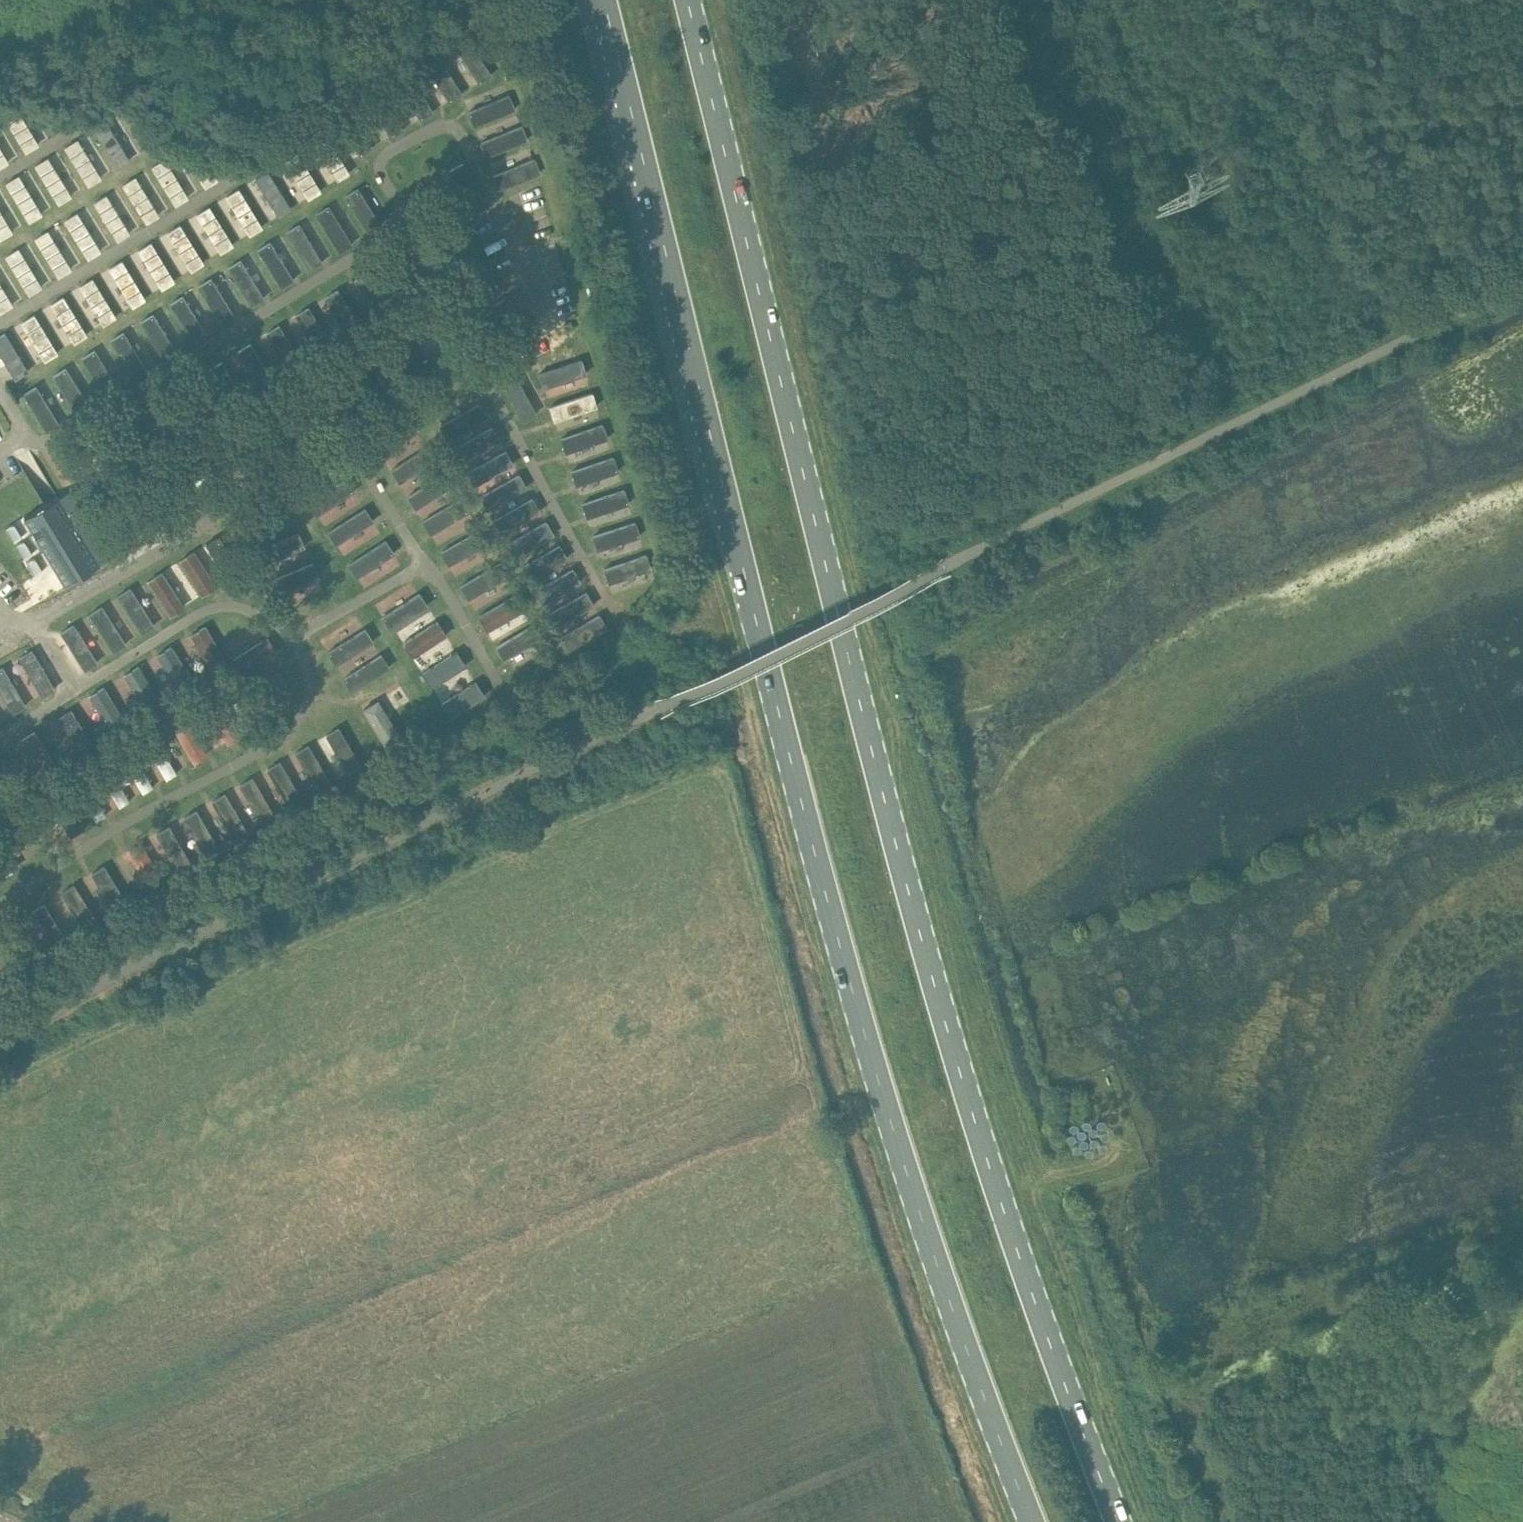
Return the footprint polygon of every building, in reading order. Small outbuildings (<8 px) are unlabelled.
[(474,34),(458,40),(475,81),(491,74),(474,34)] [(469,108),(485,154),(528,140),(512,93),(469,108)] [(39,147),(22,109),(0,119),(0,165),(39,147)] [(362,159),(413,131),(402,109),(350,137),(362,159)] [(81,135),(65,144),(89,184),(104,175),(81,135)] [(489,162),(494,173),(533,156),(528,145),(489,162)] [(188,157),(205,187),(222,178),(205,148),(188,157)] [(61,202),(76,192),(49,153),(35,163),(61,202)] [(193,194),(170,154),(153,164),(175,204),(193,194)] [(539,160),(494,171),(498,185),(542,173),(539,160)] [(31,221),(45,211),(20,171),(6,181),(31,221)] [(124,182),(148,222),(162,214),(138,174),(124,182)] [(251,235),(266,226),(242,185),(226,195),(251,235)] [(359,188),(286,228),(310,271),(338,255),(335,249),(379,225),(359,188)] [(95,199),(117,240),(131,232),(110,191),(95,199)] [(17,228),(0,203),(0,235),(2,238),(17,228)] [(197,213),(224,252),(238,243),(211,204),(197,213)] [(88,258),(104,250),(81,208),(65,217),(88,258)] [(193,270),(208,260),(182,221),(168,231),(193,270)] [(55,276),(71,271),(56,227),(40,232),(55,276)] [(279,287),(295,280),(275,238),(259,246),(279,287)] [(164,288),(178,279),(154,239),(139,248),(164,288)] [(31,294),(45,285),(20,245),(6,254),(31,294)] [(273,293),(248,253),(228,266),(253,306),(273,293)] [(124,257),(110,266),(134,306),(149,297),(124,257)] [(104,324),(119,316),(96,275),(81,283),(104,324)] [(209,275),(168,306),(197,343),(237,312),(209,275)] [(15,305),(0,276),(0,312),(15,305)] [(66,293),(51,302),(75,342),(90,332),(66,293)] [(170,339),(160,319),(167,316),(164,310),(112,334),(133,377),(186,351),(178,335),(170,339)] [(62,352),(37,311),(12,326),(13,326),(0,334),(0,348),(18,378),(62,352)] [(77,360),(24,391),(46,428),(101,396),(96,388),(113,378),(96,348),(76,359),(77,360)] [(553,354),(567,384),(579,378),(565,348),(553,354)] [(540,362),(528,368),(543,397),(555,390),(540,362)] [(519,372),(503,381),(519,410),(535,401),(519,372)] [(595,387),(550,405),(557,422),(601,404),(595,387)] [(452,427),(486,426),(485,408),(451,410),(452,427)] [(604,423),(562,436),(580,499),(583,498),(603,565),(644,553),(619,469),(617,469),(604,423)] [(581,642),(609,626),(493,424),(462,442),(491,491),(496,488),(507,507),(500,511),(502,515),(506,513),(544,578),(543,578),(581,642)] [(469,524),(419,433),(385,452),(434,543),(469,524)] [(346,557),(384,532),(348,476),(310,501),(346,557)] [(127,547),(86,479),(24,517),(65,584),(127,547)] [(277,538),(281,553),(306,545),(301,531),(277,538)] [(450,563),(476,548),(469,534),(442,549),(450,563)] [(349,563),(365,586),(384,573),(378,563),(396,550),(387,537),(349,563)] [(196,597),(227,576),(207,546),(176,567),(196,597)] [(610,583),(655,567),(650,552),(604,568),(610,583)] [(317,560),(288,571),(293,585),(323,574),(317,560)] [(135,584),(118,594),(143,634),(187,606),(165,570),(148,580),(152,587),(141,594),(135,584)] [(420,588),(384,615),(394,629),(431,603),(420,588)] [(510,634),(528,624),(513,595),(480,614),(494,639),(508,631),(510,634)] [(87,669),(130,642),(106,603),(62,630),(87,669)] [(416,657),(451,633),(441,617),(405,641),(416,657)] [(536,621),(497,644),(506,659),(545,636),(536,621)] [(394,667),(367,625),(328,650),(355,692),(394,667)] [(202,631),(159,651),(173,679),(204,664),(204,663),(215,658),(202,631)] [(248,669),(280,650),(271,635),(239,654),(248,669)] [(454,642),(435,652),(439,660),(423,668),(445,708),(480,690),(454,642)] [(0,668),(0,689),(16,713),(58,685),(33,646),(0,668)] [(116,677),(133,708),(159,694),(143,663),(116,677)] [(100,714),(119,714),(119,703),(110,703),(110,692),(100,692),(100,714)] [(233,710),(217,717),(228,742),(244,735),(233,710)] [(189,762),(209,758),(201,720),(181,725),(189,762)] [(297,752),(318,787),(336,777),(315,742),(297,752)] [(163,744),(152,750),(168,779),(179,772),(163,744)] [(144,792),(155,787),(141,759),(130,764),(144,792)] [(109,865),(63,885),(80,923),(113,909),(104,890),(117,884),(109,865)]
